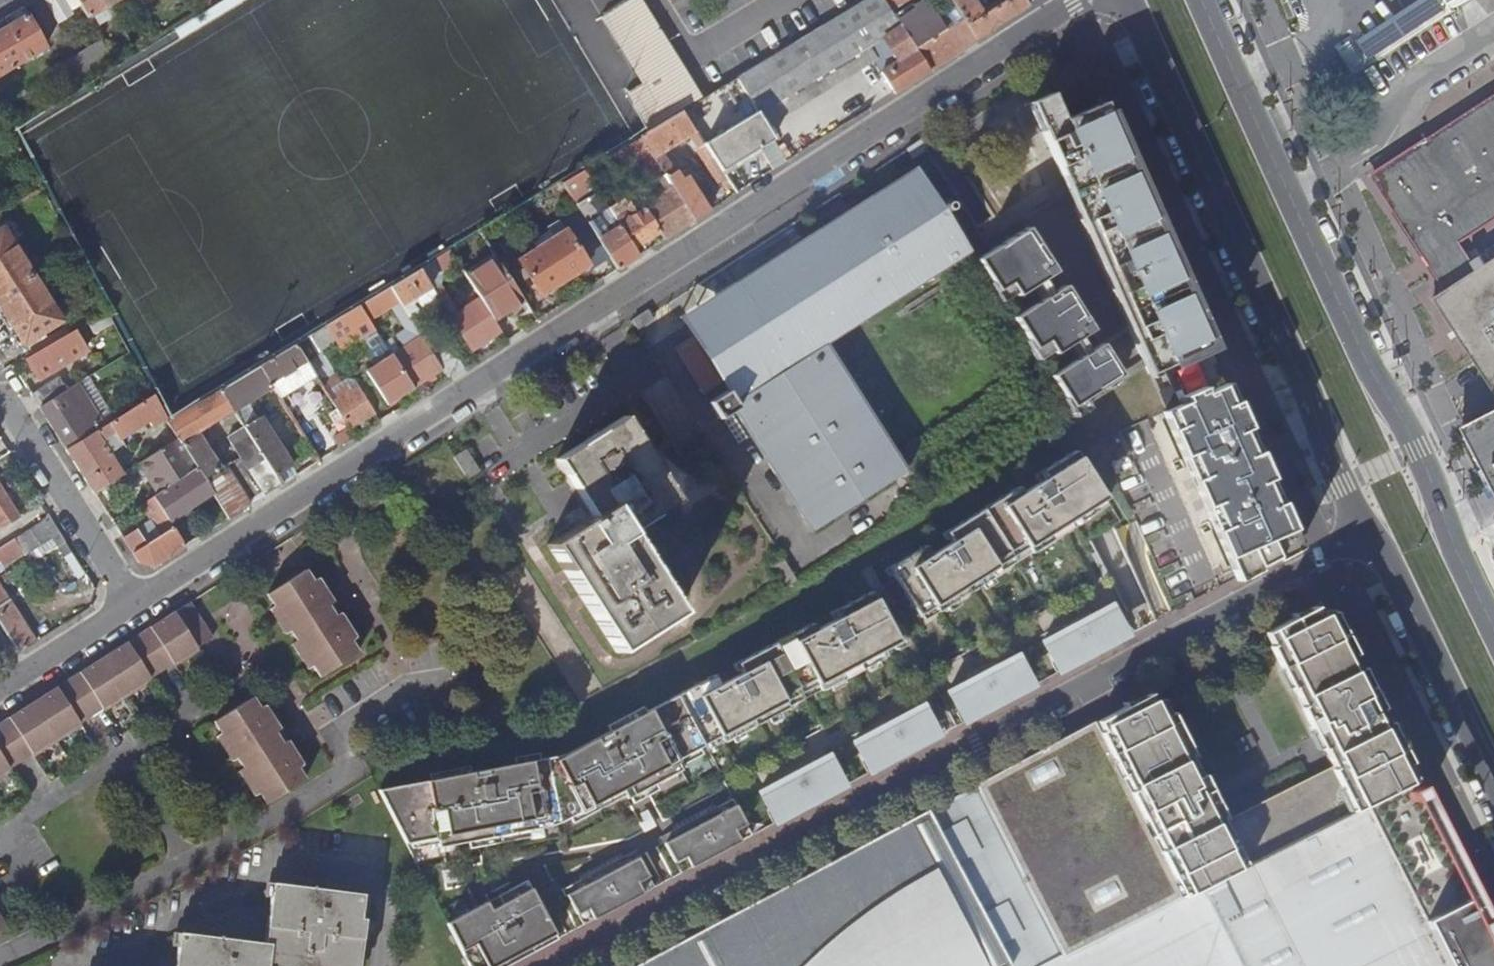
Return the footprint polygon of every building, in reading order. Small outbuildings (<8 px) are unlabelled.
[(57,18),(70,9),(67,5),(76,0),(45,0),(57,18)] [(82,9),(97,0),(76,0),(82,9)] [(640,0),(628,0),(600,17),(642,84),(626,93),(649,130),(681,111),(701,98),(640,0)] [(928,71),(895,22),(888,12),(881,0),(865,0),(735,78),(756,114),(881,39),(895,62),(878,73),(892,94),(928,71)] [(888,12),(908,0),(881,0),(888,12)] [(961,21),(948,0),(923,0),(926,3),(944,31),(961,21)] [(1028,7),(1027,5),(1024,0),(1006,0),(996,6),(993,1),(985,6),(988,11),(981,15),(971,0),(948,0),(961,21),(974,41),(1028,7)] [(1387,48),(1413,31),(1393,0),(1365,0),(1358,4),(1387,48)] [(1457,11),(1471,2),(1473,0),(1451,0),(1457,11)] [(928,71),(974,41),(961,21),(944,31),(926,3),(895,22),(928,71)] [(0,29),(0,75),(45,49),(20,8),(2,18),(6,25),(0,29)] [(1210,347),(1101,101),(1062,119),(1050,93),(1028,103),(1061,176),(1069,173),(1095,232),(1100,230),(1142,323),(1135,327),(1145,351),(1140,354),(1149,374),(1163,368),(1210,347)] [(681,111),(649,130),(637,137),(662,176),(656,180),(663,192),(641,206),(658,231),(663,240),(709,210),(683,171),(674,176),(659,154),(688,136),(696,150),(695,150),(717,185),(725,180),(720,172),(702,144),(681,111)] [(1391,186),(1433,252),(1493,212),(1493,111),(1388,178),(1386,180),(1391,186)] [(773,142),(756,114),(702,144),(720,172),(773,142)] [(618,170),(631,190),(636,186),(627,173),(631,170),(627,164),(645,154),(637,141),(612,156),(620,169),(618,170)] [(632,248),(658,231),(641,206),(631,190),(618,170),(608,154),(593,164),(603,179),(608,176),(620,196),(605,206),(615,221),(632,248)] [(678,319),(726,392),(780,357),(740,294),(920,177),(913,166),(678,319)] [(616,271),(638,256),(632,248),(615,221),(608,225),(612,230),(608,233),(586,199),(597,193),(582,170),(560,184),(572,204),(616,271)] [(1067,190),(1135,327),(1142,323),(1100,230),(1095,232),(1069,173),(1061,176),(1067,190)] [(939,206),(920,177),(740,294),(780,357),(726,392),(708,404),(718,419),(733,410),(818,540),(911,479),(823,345),(967,252),(960,241),(961,240),(943,212),(945,213),(947,212),(949,211),(951,209),(951,207),(951,205),(950,203),(948,201),(946,200),(944,200),(942,201),(940,203),(939,205),(939,206)] [(608,225),(615,221),(605,206),(597,193),(586,199),(608,233),(612,230),(608,225)] [(991,250),(975,260),(995,291),(1008,283),(1016,296),(1030,286),(1041,279),(1054,272),(1026,228),(991,250)] [(32,275),(2,229),(0,230),(0,295),(32,275)] [(563,232),(517,261),(539,295),(585,266),(563,232)] [(1486,251),(1492,261),(1435,299),(1493,390),(1493,246),(1486,251)] [(448,251),(418,270),(427,283),(434,279),(457,265),(448,251)] [(493,320),(522,301),(495,259),(466,278),(479,298),(493,320)] [(389,288),(408,318),(418,312),(410,300),(430,288),(427,283),(418,270),(389,288)] [(0,295),(0,309),(23,345),(61,320),(32,275),(0,295)] [(430,288),(443,309),(451,305),(434,279),(427,283),(430,288)] [(1041,279),(1030,286),(1039,300),(1050,293),(1041,279)] [(1039,300),(1012,317),(1033,349),(1045,341),(1053,354),(1068,345),(1079,337),(1091,330),(1063,286),(1050,293),(1039,300)] [(441,370),(429,350),(408,318),(389,288),(359,306),(369,322),(390,309),(405,332),(395,338),(402,348),(398,351),(391,340),(384,345),(412,389),(441,370)] [(470,351),(500,332),(493,320),(479,298),(456,313),(451,305),(443,309),(470,351)] [(386,405),(412,389),(384,345),(369,322),(359,306),(324,326),(333,341),(340,350),(365,334),(377,354),(366,361),(370,369),(365,372),(386,405)] [(647,310),(631,320),(637,329),(653,319),(647,310)] [(317,381),(348,429),(374,413),(357,387),(351,391),(348,386),(334,395),(331,390),(328,392),(329,387),(336,382),(317,351),(333,341),(324,326),(294,344),(317,381)] [(74,330),(25,359),(38,379),(50,372),(53,376),(62,371),(60,366),(71,360),(69,358),(84,348),(74,330)] [(1079,337),(1068,345),(1077,359),(1087,351),(1079,337)] [(447,378),(463,368),(445,341),(429,350),(441,370),(447,378)] [(278,397),(317,381),(294,344),(258,366),(271,387),(278,397)] [(1077,359),(1050,376),(1069,407),(1103,386),(1101,384),(1114,376),(1115,377),(1120,374),(1100,344),(1087,351),(1077,359)] [(233,410),(271,387),(258,366),(220,389),(233,410)] [(1163,368),(1149,374),(1164,410),(1178,404),(1163,368)] [(31,396),(39,409),(67,391),(59,378),(31,396)] [(1210,509),(1240,574),(1299,543),(1283,513),(1245,427),(1228,388),(1227,385),(1226,383),(1178,404),(1164,410),(1194,475),(1201,472),(1216,506),(1210,509)] [(39,409),(63,445),(98,423),(88,408),(82,412),(75,402),(82,397),(74,386),(67,391),(39,409)] [(193,435),(233,410),(220,389),(166,421),(174,434),(176,439),(195,467),(212,493),(228,518),(248,505),(220,463),(219,462),(215,465),(201,444),(199,445),(193,435)] [(65,449),(93,492),(122,474),(102,442),(112,436),(115,441),(144,422),(149,427),(165,418),(152,395),(65,449)] [(1468,426),(1493,479),(1493,413),(1468,426)] [(290,466),(259,416),(243,427),(274,476),(290,466)] [(624,417),(556,461),(592,518),(549,545),(616,651),(678,612),(627,532),(677,500),(624,417)] [(262,495),(279,484),(274,476),(243,427),(225,438),(237,456),(262,495)] [(338,447),(354,438),(348,429),(333,439),(338,447)] [(169,443),(176,439),(174,434),(167,439),(169,443)] [(156,493),(195,467),(176,439),(169,443),(138,464),(156,493)] [(925,545),(889,568),(918,615),(934,605),(938,611),(1000,571),(997,566),(1027,547),(1031,553),(1075,525),(1071,519),(1105,498),(1075,451),(1039,474),(1042,480),(1022,493),(1018,487),(946,532),(952,542),(931,555),(925,545)] [(248,505),(262,495),(237,456),(220,463),(248,505)] [(168,522),(212,493),(195,467),(156,493),(151,497),(168,522)] [(2,545),(11,539),(26,529),(0,489),(0,546),(2,545)] [(152,566),(184,546),(168,522),(151,497),(139,505),(149,521),(158,536),(145,544),(135,529),(122,538),(138,562),(152,566)] [(72,552),(48,515),(39,521),(48,537),(62,558),(72,552)] [(39,521),(26,529),(11,539),(20,555),(48,537),(39,521)] [(149,521),(135,529),(145,544),(158,536),(149,521)] [(8,556),(2,545),(0,546),(0,562),(8,556)] [(311,667),(318,678),(355,655),(348,643),(333,620),(326,608),(311,584),(303,573),(266,596),(273,609),(289,633),(296,644),(311,667)] [(311,584),(326,608),(331,605),(316,581),(311,584)] [(35,641),(0,587),(0,625),(17,652),(35,641)] [(717,674),(679,695),(705,744),(720,736),(724,743),(788,708),(785,702),(817,684),(821,690),(885,654),(883,649),(898,640),(872,592),(835,611),(838,617),(816,629),(812,623),(739,663),(744,672),(722,684),(717,674)] [(1110,601),(1041,638),(1053,660),(1063,655),(1069,665),(1116,640),(1111,629),(1122,623),(1110,601)] [(210,640),(187,605),(148,630),(152,635),(129,650),(126,644),(79,674),(82,680),(60,694),(57,689),(8,720),(12,725),(0,733),(0,774),(210,640)] [(284,635),(289,633),(273,609),(269,611),(284,635)] [(1280,650),(1277,653),(1319,736),(1321,735),(1330,751),(1327,753),(1333,763),(1356,809),(1362,806),(1412,779),(1327,611),(1298,627),(1292,615),(1269,628),(1280,650)] [(333,620),(348,643),(353,640),(338,616),(333,620)] [(306,670),(311,667),(296,644),(291,646),(306,670)] [(1015,652),(946,689),(958,711),(968,705),(974,716),(1022,691),(1016,679),(1027,674),(1015,652)] [(1193,672),(1187,675),(1197,694),(1203,691),(1193,672)] [(1096,719),(1095,720),(1183,896),(1185,900),(1200,892),(1204,890),(1247,866),(1224,821),(1223,820),(1216,823),(1206,804),(1213,800),(1157,687),(1121,706),(1123,709),(1098,722),(1096,719)] [(678,760),(705,745),(705,744),(679,695),(568,754),(377,792),(397,829),(405,845),(411,844),(416,841),(423,840),(423,842),(435,839),(437,849),(477,841),(475,830),(494,827),(496,837),(542,828),(552,825),(557,823),(563,821),(623,789),(641,779),(647,789),(683,770),(678,760)] [(252,700),(214,724),(222,735),(237,760),(243,770),(258,794),(266,806),(303,782),(296,770),(281,747),(274,736),(259,712),(252,700)] [(922,703),(853,740),(865,761),(875,755),(881,766),(928,740),(922,730),(933,723),(922,703)] [(264,709),(259,712),(274,736),(279,733),(264,709)] [(1004,960),(1007,965),(1010,965),(1012,965),(1011,964),(1055,941),(1065,960),(1183,896),(1095,720),(1094,718),(976,781),(976,783),(928,808),(928,807),(702,927),(706,933),(693,939),(691,933),(629,965),(993,965),(1004,960)] [(1235,739),(1241,751),(1257,742),(1251,731),(1235,739)] [(237,760),(222,735),(216,739),(231,763),(237,760)] [(281,747),(296,770),(301,767),(286,743),(281,747)] [(828,754),(759,790),(770,811),(780,805),(786,816),(834,790),(828,780),(838,774),(828,754)] [(1333,763),(1224,821),(1247,866),(1343,815),(1356,809),(1333,763)] [(253,797),(258,794),(243,770),(238,774),(253,797)] [(1204,890),(1243,965),(1493,965),(1493,925),(1476,890),(1472,893),(1421,795),(1427,793),(1421,782),(1416,785),(1412,779),(1362,806),(1356,809),(1204,890)] [(685,856),(691,867),(741,841),(735,830),(746,824),(733,798),(683,825),(686,831),(664,843),(674,862),(685,856)] [(587,908),(593,920),(643,893),(637,882),(648,876),(638,857),(622,865),(619,859),(561,890),(564,897),(566,896),(576,914),(587,908)] [(445,924),(467,965),(493,965),(529,947),(531,952),(556,939),(526,881),(497,897),(486,904),(487,907),(479,910),(477,907),(445,924)] [(362,921),(358,921),(360,896),(271,885),(264,945),(178,934),(174,965),(357,965),(362,921)] [(1011,964),(1012,965),(1198,965),(1207,961),(1210,965),(1243,965),(1204,890),(1200,892),(1185,900),(1183,896),(1065,960),(1055,941),(1011,964)] [(702,927),(691,933),(693,939),(706,933),(702,927)]
